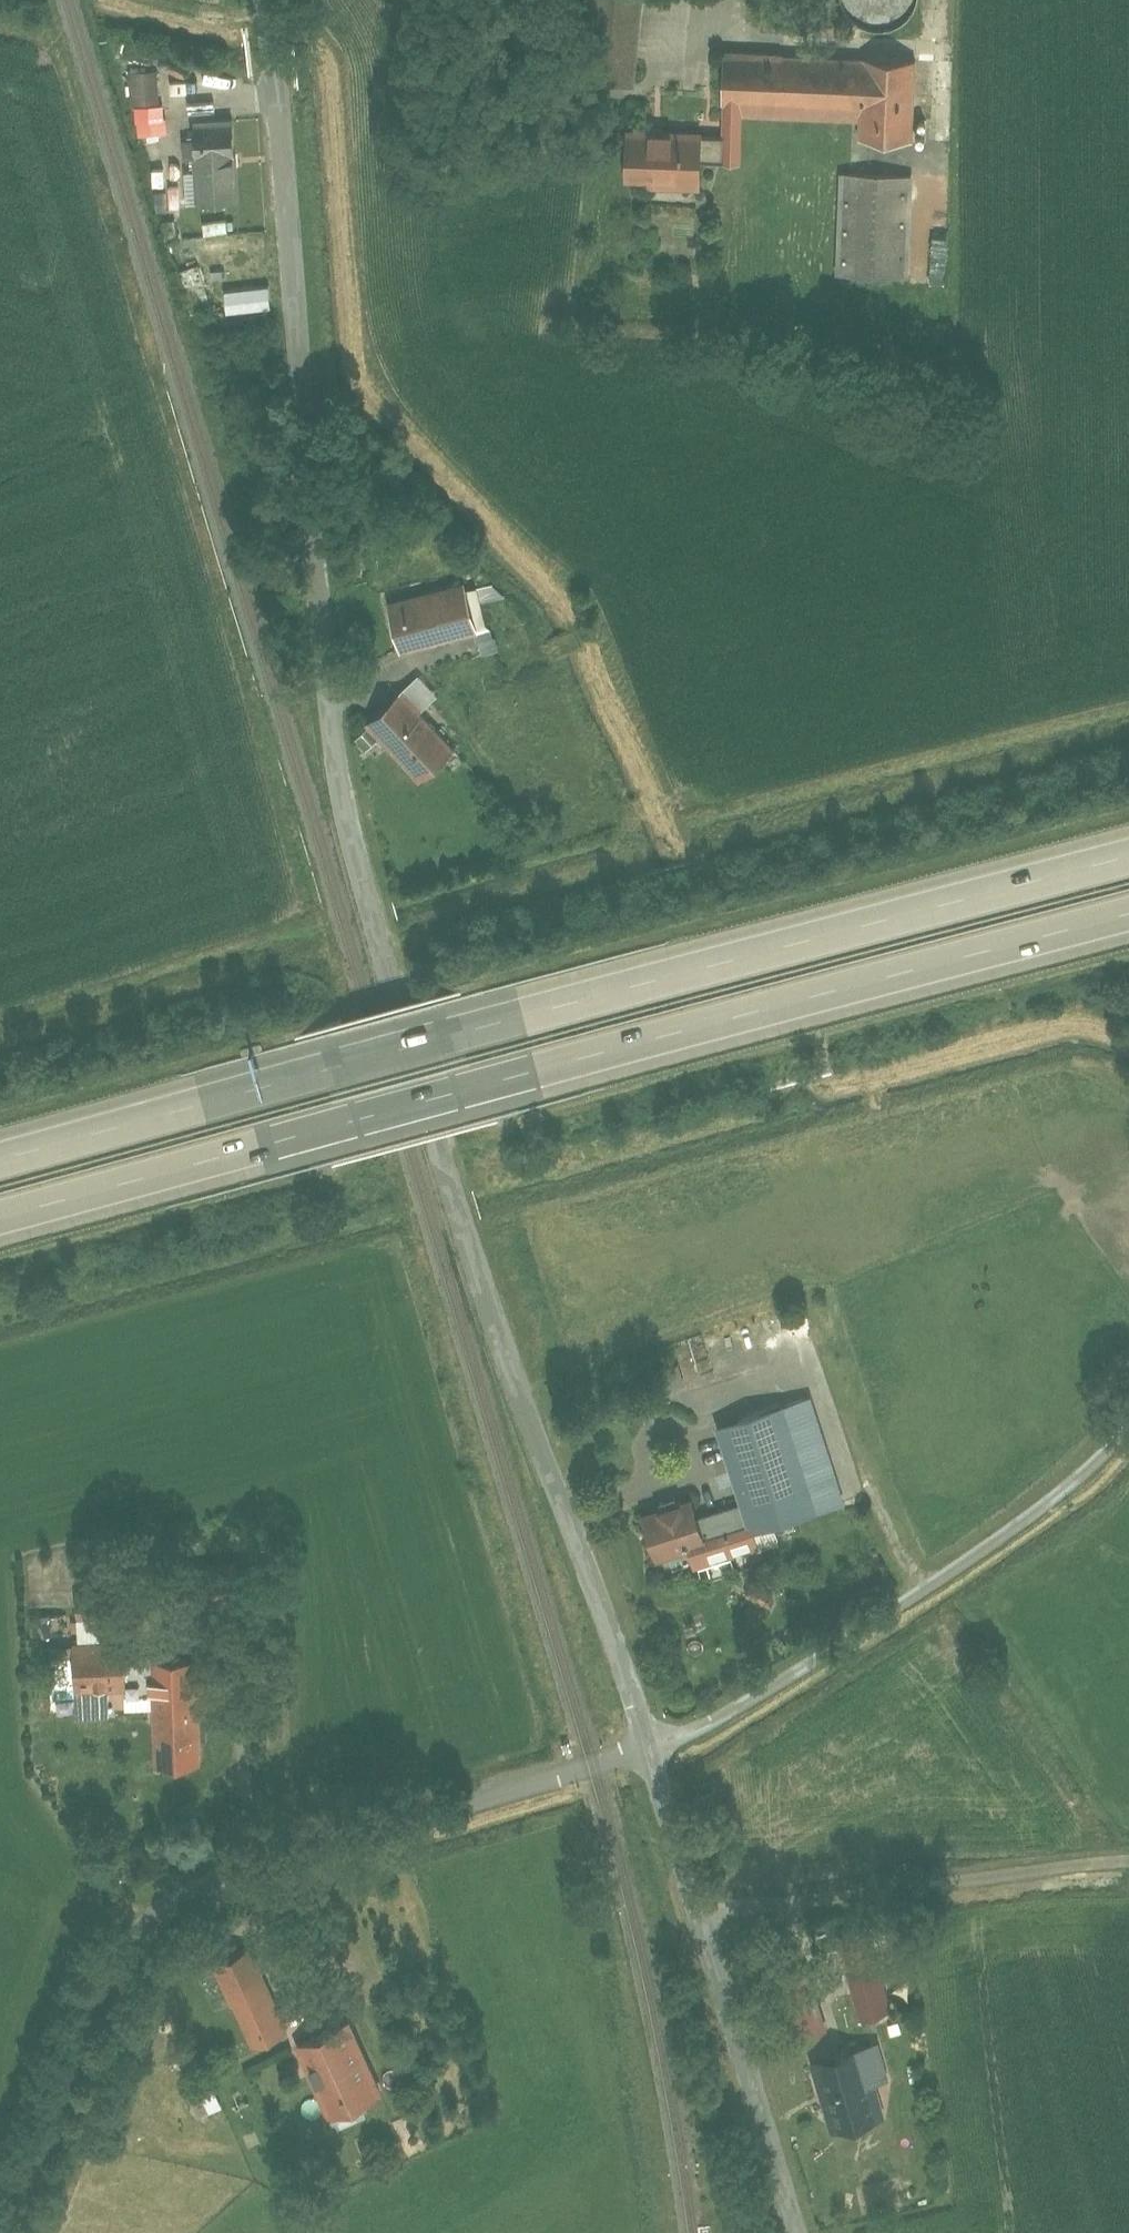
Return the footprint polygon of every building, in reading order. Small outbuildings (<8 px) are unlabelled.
[(916,10),(919,0),(847,0),(848,5),(855,16),(865,25),(876,28),(888,29),(899,25),(909,19),(916,10)] [(724,127),(709,126),(708,161),(747,162),(750,117),(864,122),(863,141),(918,144),(922,57),(728,48),(724,127)] [(159,69),(131,70),(132,106),(160,105),(159,69)] [(197,118),(201,198),(247,196),(243,115),(197,118)] [(629,123),(626,179),(652,180),(652,188),(707,190),(708,161),(709,126),(629,123)] [(171,185),(169,156),(154,157),(156,186),(171,185)] [(841,172),(838,272),(911,274),(914,174),(841,172)] [(474,580),(389,603),(402,653),(487,630),(474,580)] [(423,672),(365,722),(420,786),(456,755),(423,716),(445,697),(423,672)] [(810,1403),(718,1431),(751,1536),(842,1508),(810,1403)] [(696,1501),(641,1515),(653,1563),(708,1549),(696,1501)] [(152,1706),(155,1770),(201,1768),(197,1656),(124,1659),(121,1585),(81,1587),(83,1645),(71,1646),(74,1718),(111,1716),(110,1708),(152,1706)] [(859,2017),(894,2008),(872,1921),(836,1930),(859,2017)] [(284,2029),(251,1953),(216,1968),(249,2044),(284,2029)] [(792,2015),(788,2016),(793,2038),(828,2030),(813,1963),(782,1970),(792,2015)] [(350,2030),(303,2048),(331,2118),(378,2100),(350,2030)] [(859,2054),(816,2066),(835,2132),(878,2119),(859,2054)] [(200,2114),(223,2105),(217,2088),(194,2097),(200,2114)]
